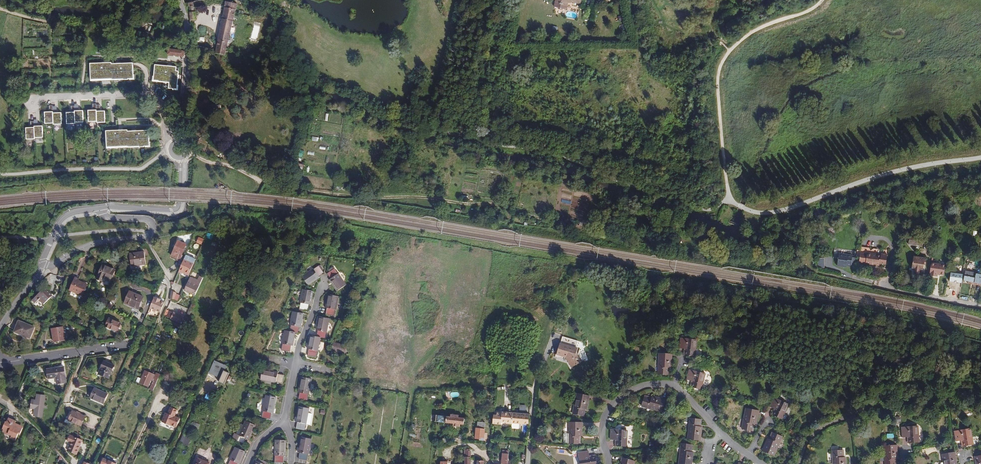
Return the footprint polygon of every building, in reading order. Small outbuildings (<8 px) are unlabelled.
[(237,4),(226,1),(215,53),(225,55),(237,4)] [(159,52),(150,48),(148,52),(158,56),(159,52)] [(111,63),(89,64),(90,80),(111,79),(111,80),(122,80),(128,80),(128,79),(133,79),(133,64),(111,64),(111,63)] [(177,67),(155,65),(153,81),(159,81),(159,82),(169,83),(169,89),(177,90),(179,71),(176,71),(177,67)] [(75,113),(67,113),(67,124),(75,124),(75,123),(84,123),(83,111),(75,111),(75,113)] [(97,111),(88,111),(89,122),(97,122),(97,123),(105,123),(105,112),(97,112),(97,111)] [(53,112),(45,112),(45,124),(53,123),(54,125),(62,124),(62,113),(53,113),(53,112)] [(35,128),(26,128),(27,139),(35,139),(35,138),(43,137),(43,126),(35,126),(35,128)] [(119,126),(106,127),(107,148),(128,147),(128,148),(139,147),(139,148),(144,148),(144,147),(150,147),(149,131),(128,132),(128,131),(119,131),(119,126)] [(918,237),(910,236),(908,244),(916,245),(916,244),(922,245),(923,238),(918,237)] [(187,244),(178,240),(176,245),(174,245),(173,246),(175,247),(173,252),(171,256),(177,259),(177,260),(180,262),(183,255),(182,255),(187,244)] [(146,264),(144,251),(130,253),(132,266),(146,264)] [(855,265),(856,258),(852,257),(853,255),(839,253),(837,266),(843,267),(843,265),(851,267),(851,265),(855,265)] [(867,254),(860,253),(859,262),(866,263),(865,264),(880,266),(880,263),(886,264),(888,255),(881,254),(881,255),(867,253),(867,254)] [(193,265),(196,259),(186,255),(179,270),(183,272),(189,275),(193,265)] [(925,258),(914,256),(912,268),(913,268),(914,272),(914,275),(919,276),(920,273),(922,270),(923,270),(924,264),(926,264),(927,260),(925,260),(925,258)] [(962,257),(953,256),(952,264),(961,265),(962,257)] [(111,281),(115,270),(103,264),(97,279),(102,281),(103,278),(111,281)] [(324,270),(321,265),(319,266),(314,269),(313,268),(302,276),(308,286),(320,278),(319,276),(324,273),(322,271),(324,270)] [(332,267),(328,270),(329,272),(327,273),(331,279),(329,280),(337,291),(346,285),(339,273),(338,274),(335,268),(334,269),(332,267)] [(958,272),(952,272),(950,284),(959,285),(960,274),(957,274),(958,272)] [(965,272),(964,281),(968,281),(967,283),(971,284),(972,282),(980,284),(980,274),(965,272)] [(195,296),(203,278),(200,276),(198,280),(190,277),(184,291),(195,296)] [(83,296),(87,284),(78,280),(79,279),(75,277),(70,290),(83,296)] [(46,292),(48,291),(45,288),(34,298),(37,301),(39,299),(44,304),(51,297),(46,292)] [(314,291),(303,289),(300,303),(301,303),(300,309),(308,311),(309,305),(311,305),(314,291)] [(138,309),(143,297),(130,291),(125,303),(138,309)] [(339,296),(328,294),(325,308),(327,308),(326,314),(334,316),(335,310),(336,310),(339,296)] [(150,308),(160,313),(165,302),(162,301),(162,300),(155,297),(150,308)] [(183,324),(186,317),(174,312),(173,312),(169,310),(166,316),(171,318),(171,319),(183,324)] [(304,314),(293,311),(290,325),(291,325),(290,331),(285,330),(282,344),(281,351),(290,352),(291,346),(293,346),(296,332),(298,333),(299,327),(301,327),(304,314)] [(330,319),(319,316),(316,330),(318,331),(317,336),(310,335),(307,349),(309,349),(308,356),(316,357),(317,351),(318,351),(321,337),(325,338),(326,332),(327,332),(330,319)] [(118,331),(121,323),(109,318),(106,326),(118,331)] [(25,337),(30,338),(35,327),(19,320),(14,331),(26,335),(25,337)] [(65,340),(63,326),(51,328),(54,342),(65,340)] [(686,349),(685,355),(695,356),(697,340),(681,338),(679,348),(684,349),(686,349)] [(347,346),(333,342),(331,350),(345,354),(347,346)] [(560,343),(557,353),(556,355),(565,358),(571,368),(582,362),(576,353),(578,348),(560,343)] [(668,368),(670,368),(671,368),(672,354),(660,353),(659,374),(668,375),(668,368)] [(109,378),(115,365),(104,361),(99,374),(109,378)] [(225,382),(229,375),(226,373),(224,373),(226,367),(215,362),(210,372),(215,374),(214,375),(218,377),(218,375),(222,377),(221,380),(225,382)] [(67,382),(64,366),(47,369),(48,379),(56,378),(57,384),(67,382)] [(153,391),(154,388),(161,374),(156,372),(156,374),(144,369),(142,374),(143,375),(140,383),(148,386),(151,380),(153,381),(149,390),(153,391)] [(278,372),(263,369),(260,380),(276,383),(276,382),(283,383),(284,375),(278,374),(278,372)] [(693,381),(692,387),(701,389),(705,373),(689,370),(687,380),(692,381),(693,381)] [(312,379),(301,377),(298,392),(300,393),(299,399),(307,401),(308,394),(309,395),(312,379)] [(103,393),(94,389),(90,398),(103,404),(108,394),(104,392),(103,393)] [(584,409),(586,409),(587,409),(590,396),(577,393),(573,414),(582,416),(584,409)] [(44,405),(45,395),(37,394),(36,401),(32,400),(30,408),(35,408),(34,417),(42,418),(43,408),(46,408),(46,406),(44,405)] [(277,398),(266,395),(262,411),(263,411),(262,417),(270,419),(272,413),(274,413),(277,398)] [(651,399),(644,397),(642,406),(662,412),(666,400),(652,396),(652,397),(651,399)] [(776,410),(773,415),(781,419),(788,404),(774,397),(770,407),(774,409),(776,410)] [(307,424),(309,413),(309,408),(310,407),(302,405),(302,407),(298,406),(295,422),(297,422),(296,429),(304,430),(306,424),(307,424)] [(165,417),(164,417),(164,418),(161,423),(170,427),(170,426),(176,428),(179,420),(174,417),(177,411),(170,408),(167,415),(167,417),(166,417),(165,417)] [(753,424),(755,424),(756,424),(759,411),(746,408),(742,429),(752,431),(753,424)] [(81,426),(85,416),(73,411),(68,421),(81,426)] [(506,424),(511,424),(512,412),(502,412),(500,412),(500,413),(497,413),(497,415),(494,415),(493,424),(501,424),(502,422),(506,423),(506,424)] [(529,424),(530,414),(513,412),(512,423),(523,424),(529,424)] [(450,416),(446,416),(436,415),(435,421),(439,422),(444,423),(446,423),(453,424),(457,424),(457,427),(460,427),(460,425),(464,425),(464,418),(458,417),(459,415),(451,414),(450,416)] [(20,431),(21,431),(23,428),(15,424),(17,421),(9,417),(7,422),(6,421),(3,429),(4,429),(2,433),(7,435),(8,433),(12,435),(11,437),(10,439),(15,441),(19,432),(20,431)] [(699,426),(700,419),(690,418),(688,439),(700,440),(702,427),(701,426),(699,426)] [(239,435),(236,434),(234,433),(232,438),(245,444),(247,439),(250,440),(256,425),(245,420),(243,425),(239,435)] [(485,422),(478,422),(477,428),(476,428),(475,439),(479,439),(479,441),(484,441),(485,429),(485,422)] [(579,436),(581,436),(582,436),(582,422),(570,422),(570,434),(569,443),(579,443),(579,436)] [(909,437),(909,443),(918,442),(917,426),(902,427),(902,437),(907,437),(909,437)] [(963,440),(964,446),(973,445),(970,428),(954,431),(956,441),(961,440),(963,440)] [(617,440),(617,446),(626,447),(627,430),(611,429),(610,440),(615,440),(617,440)] [(782,436),(773,433),(771,439),(769,439),(768,438),(762,451),(774,456),(782,436)] [(77,454),(83,440),(70,435),(68,441),(71,443),(68,450),(77,454)] [(191,439),(183,435),(179,444),(188,447),(191,439)] [(309,455),(311,444),(312,439),(301,437),(298,452),(300,453),(299,459),(307,461),(308,454),(309,455)] [(286,440),(275,440),(274,456),(275,456),(275,463),(283,463),(284,456),(286,456),(286,440)] [(691,444),(682,443),(679,463),(692,463),(693,452),(692,452),(690,452),(691,444)] [(897,459),(898,459),(897,445),(885,446),(886,463),(895,463),(895,459),(897,459)] [(235,447),(230,460),(229,463),(238,463),(239,463),(240,463),(246,451),(242,450),(238,448),(235,447)] [(509,451),(503,450),(502,453),(501,463),(508,463),(508,460),(509,451)] [(842,450),(833,450),(833,463),(846,463),(845,457),(844,457),(842,457),(842,450)] [(589,456),(589,451),(578,452),(580,463),(597,463),(597,461),(596,458),(596,456),(590,457),(589,456)] [(955,452),(943,454),(944,462),(944,463),(957,463),(955,452)]
